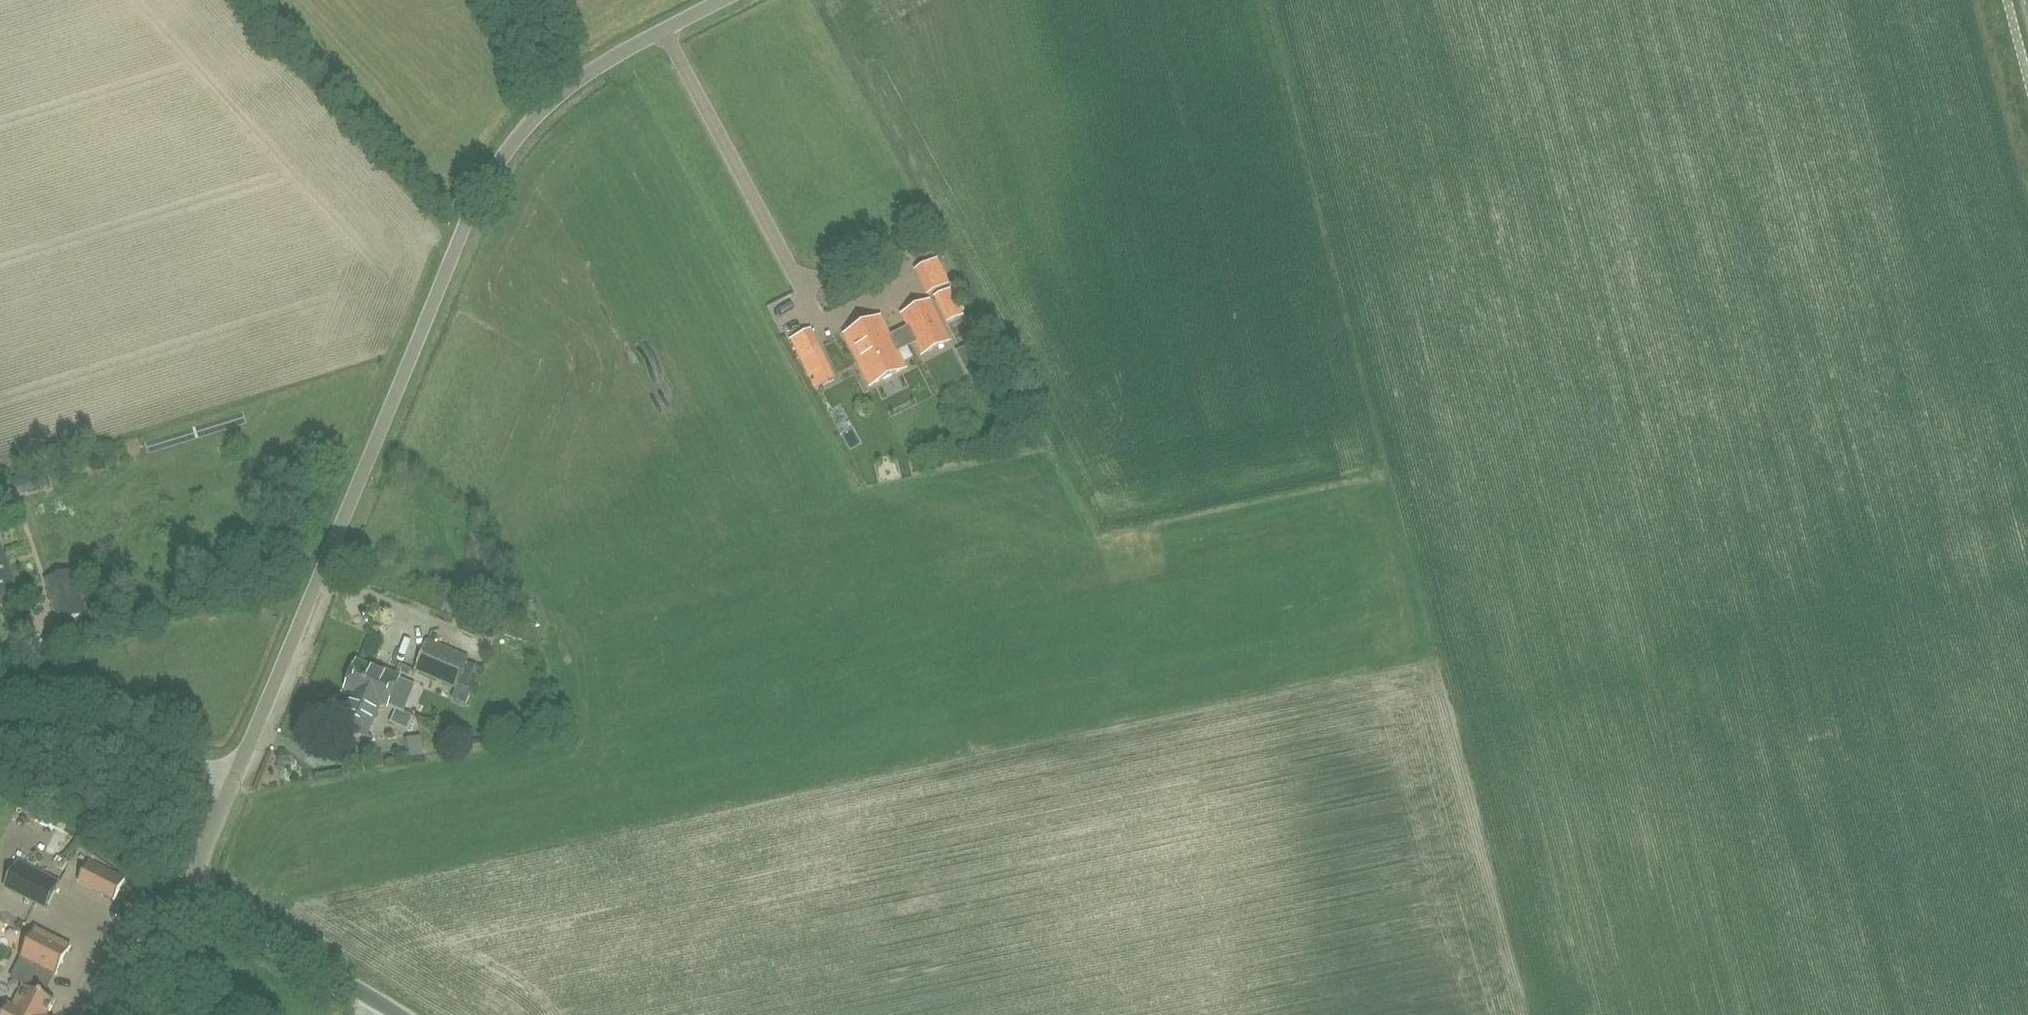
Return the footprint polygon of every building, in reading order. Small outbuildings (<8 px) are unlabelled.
[(932,247),(917,252),(921,263),(936,258),(932,247)] [(916,270),(928,295),(950,285),(937,260),(916,270)] [(947,323),(960,317),(947,292),(934,298),(947,323)] [(880,320),(846,336),(872,386),(905,370),(895,351),(909,344),(908,342),(915,338),(923,355),(949,342),(929,303),(904,316),(912,333),(905,336),(903,333),(890,339),(880,320)] [(834,380),(810,330),(791,339),(816,389),(834,380)] [(976,359),(965,366),(971,377),(983,370),(976,359)] [(20,602),(0,544),(0,608),(20,602)] [(47,580),(61,623),(87,614),(72,572),(47,580)] [(416,671),(456,689),(469,660),(428,642),(416,671)] [(400,678),(383,671),(382,674),(357,663),(355,667),(351,669),(348,677),(350,681),(346,690),(355,694),(341,727),(367,737),(380,704),(388,707),(400,678)] [(421,739),(405,742),(408,760),(424,757),(421,739)] [(18,861),(4,888),(46,910),(60,883),(18,861)] [(78,882),(91,889),(114,901),(125,880),(102,868),(89,861),(78,882)] [(21,957),(37,965),(26,987),(24,985),(12,1007),(9,1005),(4,1014),(48,1014),(55,1002),(41,994),(52,973),(57,975),(71,947),(35,929),(21,957)]
